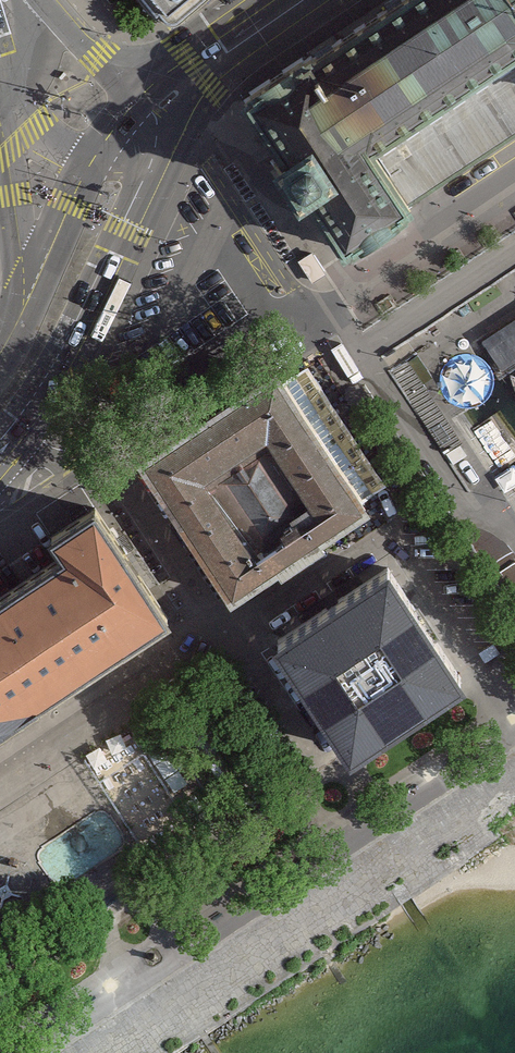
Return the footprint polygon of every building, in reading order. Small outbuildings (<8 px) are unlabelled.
[(161,17),(168,18),(175,16),(194,0),(148,0),(161,17)] [(245,106),(293,177),(312,206),(350,264),(426,214),(416,199),(514,134),(514,0),(406,0),(245,106)] [(311,251),(298,260),(313,282),(326,273),(311,251)] [(461,441),(408,360),(390,369),(445,452),(461,441)] [(138,458),(236,604),(372,516),(362,500),(385,483),(308,365),(287,378),(278,365),(138,458)] [(168,619),(94,508),(51,537),(63,555),(0,597),(0,730),(168,619)] [(513,551),(498,535),(484,528),(474,524),(462,531),(514,610),(514,554),(513,551)] [(387,567),(277,640),(351,750),(461,677),(387,567)] [(0,816),(0,850),(45,921),(139,861),(78,767),(0,816)]
